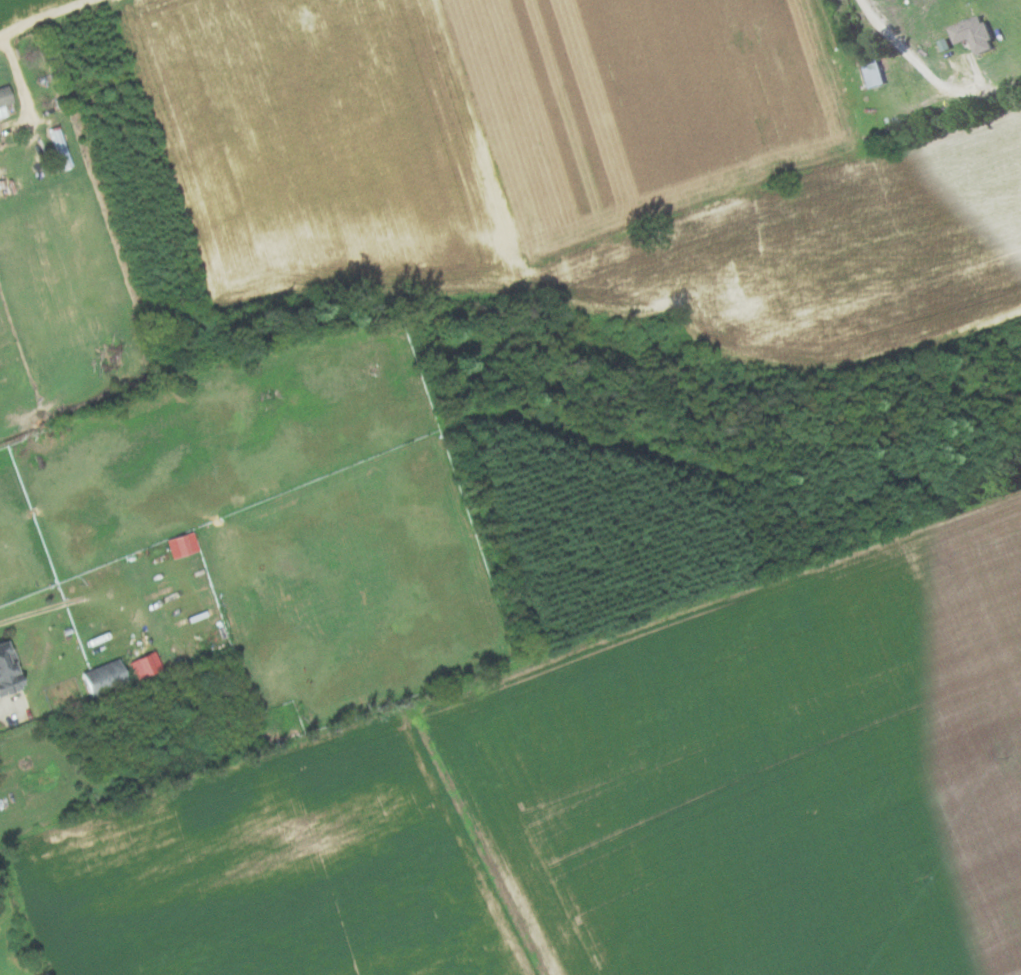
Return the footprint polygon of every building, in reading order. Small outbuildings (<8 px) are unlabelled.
[(947,26),(954,44),(968,38),(974,54),(993,47),(980,13),(947,26)] [(863,87),(882,83),(877,58),(858,61),(863,87)] [(4,115),(2,105),(10,103),(5,85),(0,86),(0,117),(4,115)] [(52,172),(71,165),(58,127),(48,130),(55,150),(46,153),(52,172)] [(20,687),(10,661),(5,663),(1,654),(6,652),(2,640),(0,640),(0,694),(20,687)] [(88,697),(125,683),(116,658),(79,672),(88,697)]
